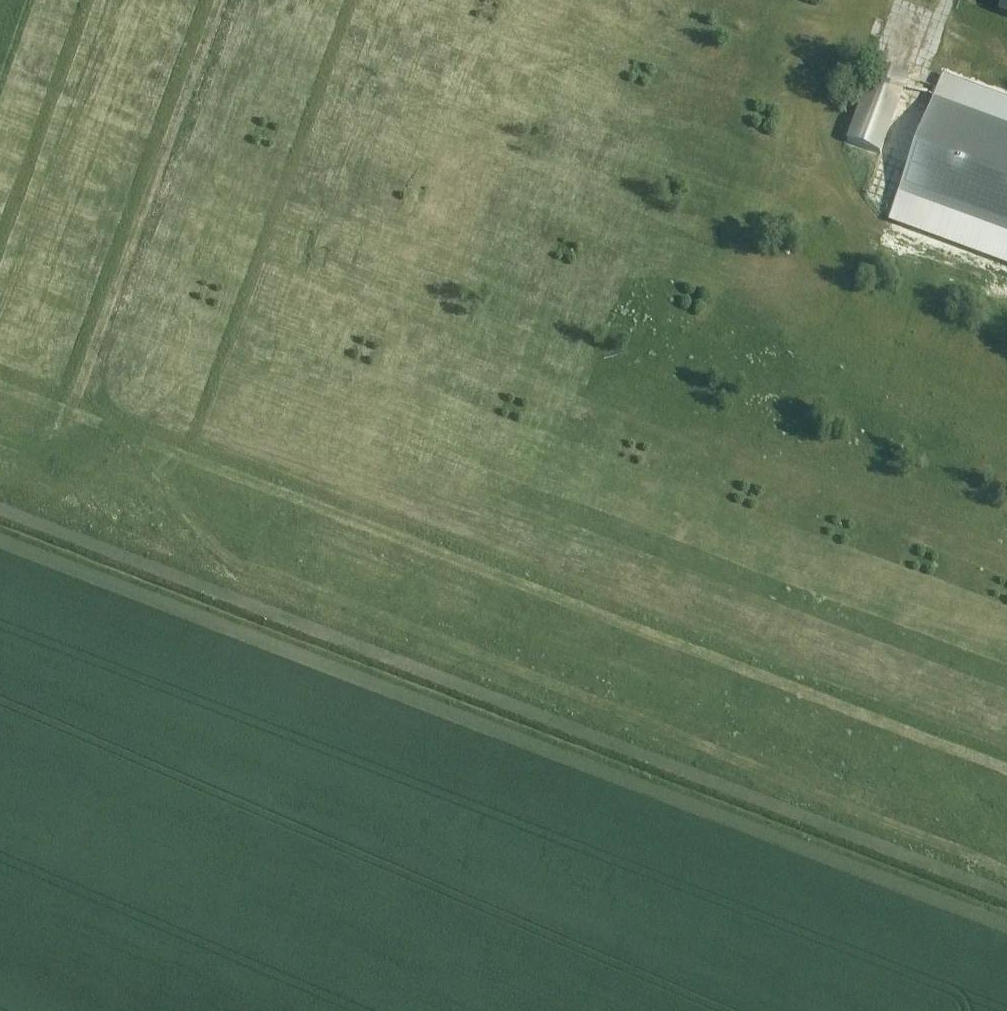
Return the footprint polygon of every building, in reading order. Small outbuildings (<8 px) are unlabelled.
[(997,15),(1006,19),(1006,0),(1002,0),(997,15)] [(936,99),(917,148),(906,178),(903,186),(901,191),(932,202),(997,226),(1006,230),(1006,125),(936,99)] [(866,156),(864,162),(882,168),(897,124),(864,113),(852,151),(866,156)]
